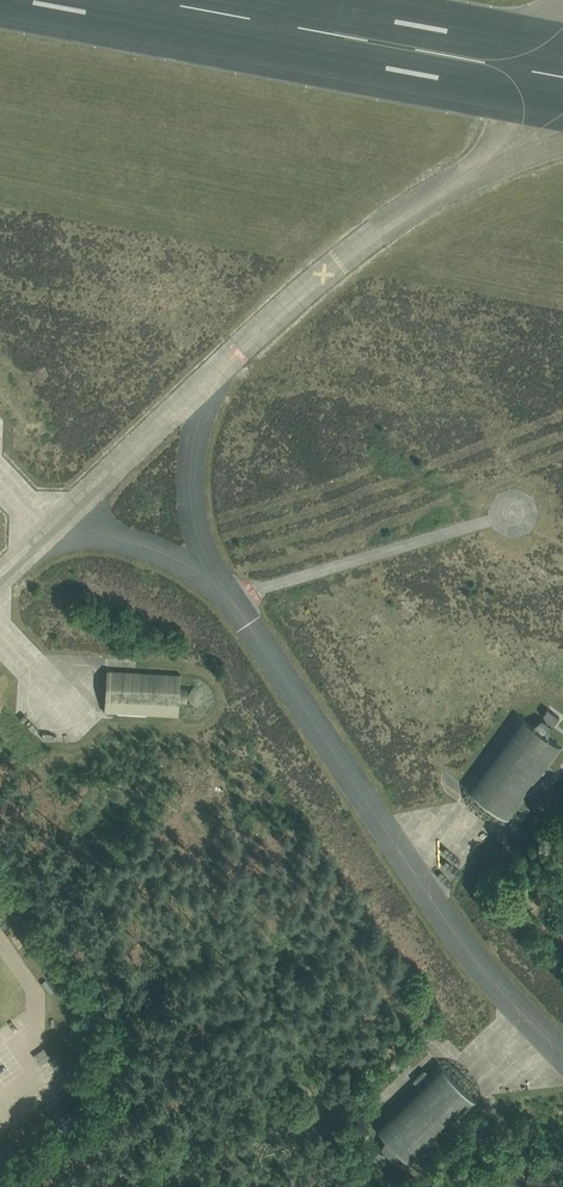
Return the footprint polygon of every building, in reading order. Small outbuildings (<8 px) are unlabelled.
[(107,669),(104,711),(113,712),(178,716),(179,704),(187,705),(188,687),(180,686),(181,674),(136,671),(107,669)] [(559,716),(547,708),(538,721),(532,725),(518,714),(464,787),(509,820),(518,807),(522,809),(530,797),(527,795),(562,747),(547,736),(550,730),(559,716)] [(424,1069),(413,1079),(416,1082),(393,1105),(373,1124),(386,1137),(383,1143),(371,1154),(381,1165),(393,1153),(399,1150),(411,1164),(476,1101),(438,1061),(427,1072),(424,1069)] [(77,1083),(82,1090),(89,1085),(84,1079),(77,1083)] [(15,1128),(22,1138),(33,1130),(25,1120),(15,1128)] [(9,1131),(15,1139),(19,1136),(13,1128),(9,1131)]
